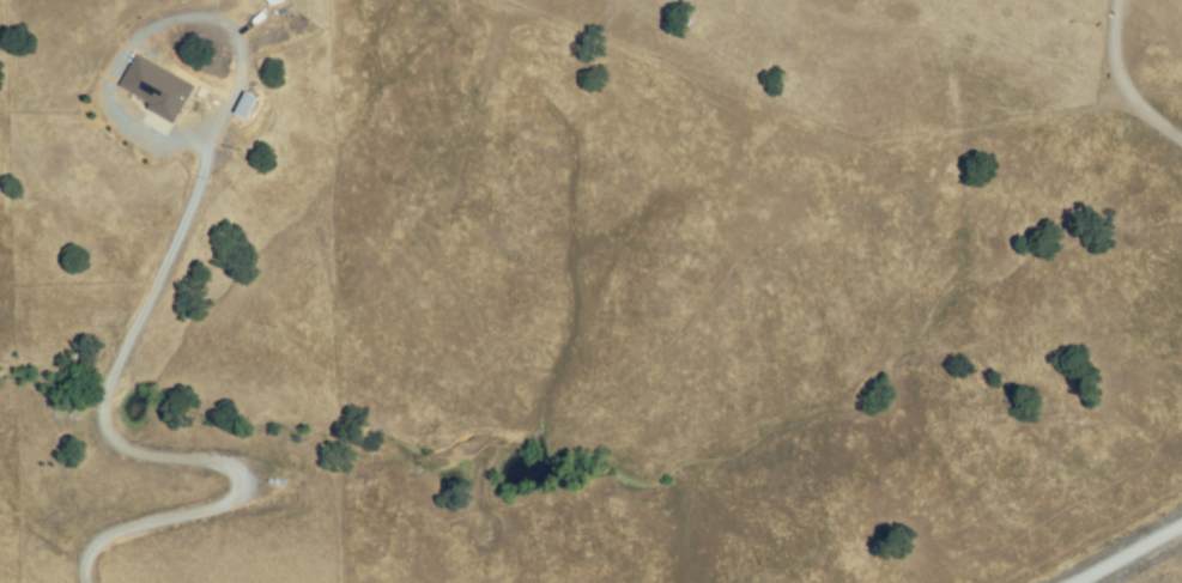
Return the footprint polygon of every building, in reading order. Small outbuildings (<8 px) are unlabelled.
[(122,85),(143,55),(193,90),(172,119),(122,85)] [(253,98),(239,92),(231,114),(244,119),(253,98)] [(522,488),(516,476),(534,467),(540,479),(522,488)]
